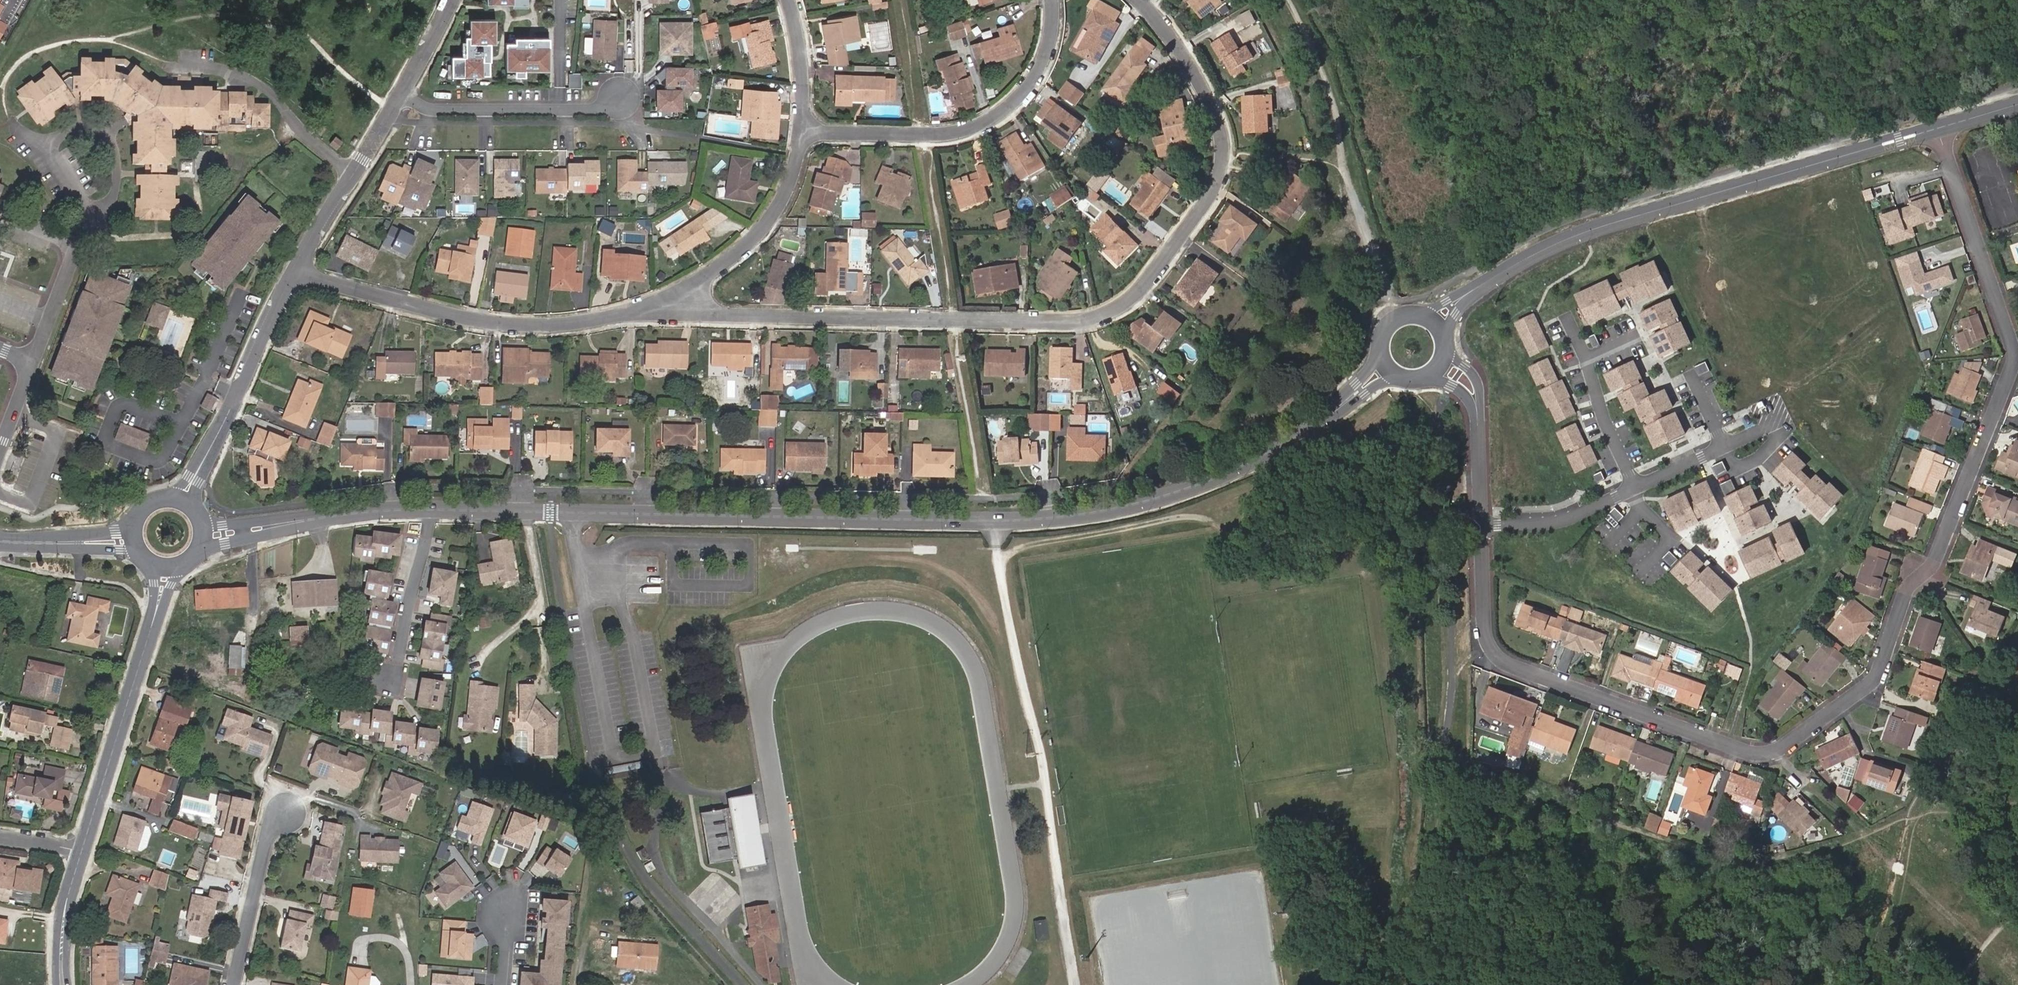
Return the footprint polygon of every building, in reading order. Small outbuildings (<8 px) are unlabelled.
[(2,20),(9,23),(22,0),(0,0),(0,24),(2,20)] [(487,4),(513,4),(513,8),(529,8),(529,0),(487,0),(487,4)] [(1078,52),(1100,64),(1129,14),(1102,0),(1101,0),(1086,26),(1091,29),(1078,52)] [(1191,2),(1193,4),(1205,20),(1227,3),(1225,0),(1190,0),(1191,2)] [(1245,24),(1256,21),(1253,10),(1242,14),(1245,24)] [(826,26),(830,53),(843,51),(843,44),(861,41),(858,18),(838,21),(839,24),(826,26)] [(9,23),(2,20),(0,24),(0,39),(9,23)] [(890,20),(874,21),(875,49),(891,48),(890,20)] [(484,63),(484,46),(492,45),(497,45),(496,21),(470,21),(470,39),(465,39),(466,59),(452,59),(452,79),(492,78),(492,62),(484,63)] [(595,47),(595,57),(615,57),(616,22),(596,21),(595,47)] [(720,31),(718,21),(701,25),(704,35),(720,31)] [(967,36),(962,21),(947,26),(951,40),(967,36)] [(774,62),(770,42),(767,31),(771,31),(769,23),(751,27),(750,23),(732,28),(735,39),(746,37),(754,68),(774,62)] [(662,25),(662,47),(672,47),(673,49),(673,55),(692,55),(692,25),(662,25)] [(987,65),(1001,60),(1000,56),(1013,53),(1009,39),(1013,38),(1009,27),(995,31),(998,39),(980,44),(987,65)] [(595,47),(595,32),(585,32),(585,47),(595,47)] [(1222,62),(1224,61),(1227,59),(1235,71),(1237,70),(1241,78),(1251,72),(1248,66),(1259,59),(1251,44),(1243,49),(1234,33),(1213,45),(1222,62)] [(4,43),(9,46),(13,38),(9,36),(4,43)] [(1145,37),(1104,91),(1124,106),(1137,90),(1132,87),(1148,67),(1144,65),(1158,47),(1145,37)] [(536,39),(536,47),(516,47),(516,44),(507,44),(507,72),(516,72),(516,78),(526,78),(526,71),(550,70),(550,38),(536,39)] [(1019,54),(1013,38),(1009,39),(1013,53),(1000,56),(1001,60),(1019,54)] [(536,39),(516,39),(516,47),(536,47),(536,39)] [(484,63),(492,62),(492,45),(484,46),(484,63)] [(957,111),(973,106),(961,64),(954,66),(950,57),(935,61),(939,71),(943,70),(953,102),(954,102),(957,111)] [(1227,59),(1224,61),(1231,73),(1235,71),(1227,59)] [(158,87),(122,61),(122,65),(152,89),(156,92),(208,93),(208,89),(158,87)] [(169,125),(177,126),(193,126),(209,126),(215,126),(215,130),(229,130),(235,130),(235,132),(241,132),(241,130),(244,130),(244,125),(256,125),(256,127),(267,127),(267,105),(251,105),(250,98),(243,98),(243,94),(208,93),(156,92),(152,89),(122,65),(112,65),(104,65),(88,65),(80,65),(80,73),(80,78),(70,78),(68,77),(61,83),(57,79),(51,71),(45,76),(32,86),(26,90),(24,91),(19,95),(16,97),(38,123),(39,122),(46,117),(52,112),(65,103),(71,97),(69,94),(72,92),(79,92),(79,96),(88,96),(103,97),(112,97),(120,103),(131,112),(126,117),(130,124),(133,124),(137,124),(136,132),(136,141),(136,156),(136,164),(146,164),(150,165),(150,176),(145,176),(141,176),(141,184),(140,200),(140,209),(140,211),(140,216),(140,218),(172,218),(172,216),(173,208),(173,207),(172,200),(173,184),(173,177),(173,174),(173,172),(164,172),(164,165),(169,165),(169,157),(168,150),(168,141),(168,129),(169,125)] [(1287,66),(1277,70),(1282,85),(1292,81),(1287,66)] [(661,81),(662,80),(665,83),(665,77),(666,67),(656,75),(661,81)] [(691,67),(666,67),(665,90),(657,90),(657,110),(681,110),(681,94),(677,90),(674,90),(674,85),(680,85),(680,87),(691,87),(691,67)] [(45,76),(51,71),(48,68),(42,72),(45,76)] [(80,78),(80,73),(66,72),(63,75),(57,79),(61,83),(68,77),(70,78),(80,78)] [(582,88),(582,73),(576,73),(570,74),(570,89),(582,88)] [(844,98),(853,98),(865,98),(865,101),(884,102),(884,78),(838,77),(838,92),(844,92),(844,98)] [(743,88),(745,80),(729,79),(729,87),(743,88)] [(1080,104),(1088,89),(1068,79),(1060,93),(1080,104)] [(26,90),(23,87),(16,92),(19,95),(24,91),(26,90)] [(748,91),(747,101),(751,101),(749,117),(755,118),(754,134),(776,136),(778,121),(775,121),(776,114),(779,114),(780,103),(770,103),(771,93),(748,91)] [(1245,95),(1245,116),(1249,116),(1250,132),(1273,133),(1272,114),(1277,113),(1276,94),(1245,95)] [(74,101),(71,97),(65,103),(67,106),(74,101)] [(1182,101),(1169,104),(1170,111),(1164,112),(1169,137),(1158,140),(1162,156),(1173,154),(1173,150),(1171,143),(1187,139),(1184,124),(1187,123),(1182,101)] [(1044,123),(1064,137),(1075,120),(1057,105),(1055,108),(1049,103),(1039,117),(1045,122),(1044,123)] [(1187,139),(1171,143),(1173,150),(1193,146),(1187,123),(1184,124),(1187,139)] [(1030,159),(1025,151),(1015,134),(999,143),(1021,181),(1043,167),(1036,156),(1030,159)] [(330,143),(337,147),(340,142),(335,137),(330,143)] [(1112,154),(1117,158),(1127,145),(1122,142),(1112,154)] [(1030,159),(1036,156),(1031,147),(1025,151),(1030,159)] [(851,170),(843,167),(841,172),(835,170),(838,160),(833,158),(829,161),(827,168),(829,169),(828,173),(826,175),(821,174),(817,186),(820,186),(813,207),(833,212),(838,192),(841,193),(844,182),(847,183),(851,170)] [(647,185),(647,174),(635,174),(635,159),(618,159),(618,193),(647,193),(647,185)] [(747,188),(748,183),(752,163),(734,159),(726,196),(753,202),(756,190),(747,188)] [(456,160),(456,195),(478,195),(478,161),(456,160)] [(507,160),(495,160),(495,196),(512,196),(512,179),(517,179),(517,161),(511,161),(511,163),(507,163),(507,160)] [(844,162),(838,160),(835,170),(841,172),(844,162)] [(416,161),(413,169),(400,198),(418,206),(427,186),(431,187),(434,180),(430,179),(435,169),(416,161)] [(599,185),(599,162),(583,162),(583,166),(583,174),(567,174),(567,191),(583,191),(583,185),(599,185)] [(647,174),(647,185),(684,185),(686,175),(686,164),(647,164),(647,174)] [(979,172),(960,179),(968,201),(986,195),(984,186),(991,183),(985,164),(977,167),(979,172)] [(382,199),(397,205),(400,198),(413,169),(405,166),(403,170),(393,165),(390,166),(379,190),(385,192),(382,199)] [(567,171),(567,174),(583,174),(583,166),(567,166),(567,171)] [(567,174),(567,171),(534,170),(534,193),(567,193),(567,191),(567,174)] [(886,187),(880,202),(899,211),(912,181),(901,177),(900,180),(891,176),(892,173),(885,170),(879,184),(886,187)] [(1140,181),(1146,186),(1156,175),(1149,170),(1140,181)] [(1267,207),(1289,223),(1317,187),(1297,172),(1286,185),(1283,183),(1279,188),(1282,190),(1273,202),(1271,202),(1267,207)] [(1156,175),(1146,186),(1131,205),(1149,220),(1174,188),(1156,175)] [(968,201),(960,179),(951,183),(960,210),(988,200),(986,195),(968,201)] [(1070,183),(1045,198),(1053,211),(1078,196),(1070,183)] [(1092,198),(1098,202),(1102,196),(1096,192),(1092,198)] [(1909,205),(1881,213),(1891,243),(1915,236),(1912,227),(1945,216),(1937,193),(1928,196),(1927,193),(1908,199),(1909,205)] [(187,267),(197,275),(201,271),(208,278),(205,282),(216,290),(273,224),(244,200),(187,267)] [(1228,225),(1216,242),(1232,255),(1245,239),(1250,243),(1263,225),(1236,204),(1223,222),(1228,225)] [(486,208),(486,218),(494,218),(495,218),(495,208),(486,208)] [(446,210),(436,210),(436,218),(446,218),(446,210)] [(999,230),(1015,224),(1010,211),(995,216),(999,230)] [(1104,251),(1121,267),(1143,246),(1109,212),(1092,230),(1104,242),(1106,239),(1112,244),(1104,251)] [(860,229),(873,230),(873,214),(860,213),(860,222),(860,229)] [(667,240),(676,254),(687,246),(689,249),(705,238),(702,232),(708,228),(701,217),(667,240)] [(489,237),(494,218),(486,218),(482,218),(478,219),(474,233),(489,237)] [(673,218),(662,223),(666,230),(676,225),(673,218)] [(806,219),(797,219),(797,228),(806,228),(806,219)] [(508,229),(505,256),(529,259),(532,232),(508,229)] [(412,246),(387,233),(379,250),(403,262),(412,246)] [(377,254),(345,239),(335,259),(343,262),(345,261),(348,262),(347,264),(367,273),(377,254)] [(879,249),(881,252),(880,253),(891,266),(894,263),(897,268),(896,269),(907,283),(918,274),(919,276),(926,270),(917,260),(914,261),(896,241),(893,239),(879,249)] [(826,290),(845,290),(846,274),(847,244),(827,243),(826,290)] [(436,273),(449,275),(455,276),(454,280),(467,282),(473,249),(457,245),(455,255),(440,252),(436,273)] [(678,256),(689,249),(687,246),(676,254),(678,256)] [(1061,302),(1083,272),(1070,263),(1074,257),(1061,248),(1055,256),(1054,255),(1041,274),(1045,277),(1038,287),(1061,302)] [(554,274),(554,286),(570,288),(570,291),(579,291),(579,275),(570,275),(571,251),(551,250),(549,270),(554,274)] [(604,252),(602,276),(610,276),(610,279),(640,282),(642,259),(612,256),(612,253),(604,252)] [(776,261),(773,260),(762,306),(781,306),(792,265),(789,264),(791,258),(777,254),(776,261)] [(1669,290),(1656,261),(1641,268),(1640,266),(1623,274),(1627,282),(1613,288),(1609,280),(1578,295),(1589,319),(1594,316),(1596,320),(1622,308),(1621,305),(1617,297),(1631,291),(1635,298),(1636,302),(1652,295),(1653,297),(1669,290)] [(1953,282),(1949,267),(1924,275),(1920,261),(1900,268),(1906,287),(1913,285),(1916,294),(1953,282)] [(975,270),(978,295),(990,293),(990,291),(1000,289),(1000,292),(1023,288),(1018,262),(975,270)] [(1176,291),(1195,306),(1200,299),(1198,298),(1211,281),(1213,282),(1217,277),(1199,262),(1194,268),(1195,269),(1184,285),(1182,284),(1176,291)] [(493,295),(499,295),(512,297),(524,298),(527,277),(496,274),(493,295)] [(861,275),(852,274),(851,290),(851,294),(860,294),(861,275)] [(1973,274),(1966,277),(1969,285),(1976,282),(1973,274)] [(108,292),(91,285),(56,374),(69,380),(71,375),(77,378),(75,382),(89,388),(98,366),(96,365),(98,359),(97,358),(99,354),(101,354),(105,345),(103,344),(105,339),(106,340),(109,334),(110,334),(119,312),(116,311),(124,291),(111,286),(108,292)] [(1635,298),(1631,291),(1617,297),(1621,305),(1635,298)] [(511,304),(512,297),(499,295),(498,303),(511,304)] [(1691,343),(1682,323),(1678,325),(1675,318),(1679,316),(1672,300),(1642,314),(1649,330),(1662,324),(1667,322),(1670,328),(1665,331),(1652,336),(1662,357),(1691,343)] [(164,309),(153,305),(145,325),(159,330),(160,325),(158,324),(164,309)] [(168,310),(164,309),(158,324),(160,325),(159,330),(160,330),(168,310)] [(1130,333),(1159,355),(1172,338),(1176,342),(1189,325),(1169,311),(1158,328),(1146,319),(1130,333)] [(336,348),(341,350),(347,338),(330,330),(328,333),(322,330),(326,321),(308,313),(295,341),(321,353),(322,351),(332,355),(336,348)] [(1550,346),(1535,314),(1518,322),(1533,355),(1550,346)] [(1957,333),(1963,351),(1979,345),(1977,341),(1986,338),(1978,314),(1961,319),(1965,331),(1957,333)] [(1601,345),(1596,333),(1589,336),(1595,348),(1601,345)] [(646,345),(646,366),(685,367),(686,344),(664,343),(663,345),(646,345)] [(714,343),(713,366),(730,366),(730,370),(746,371),(746,367),(754,367),(755,344),(714,343)] [(770,345),(769,391),(779,391),(780,369),(819,371),(821,349),(794,347),(794,350),(788,350),(788,349),(779,349),(778,345),(770,345)] [(332,355),(338,358),(341,350),(336,348),(332,355)] [(901,348),(900,378),(931,378),(931,371),(943,371),(942,349),(901,348)] [(988,375),(1028,376),(1029,349),(1019,348),(1019,354),(1014,354),(1014,350),(988,349),(988,375)] [(1051,349),(1051,380),(1070,380),(1070,392),(1085,391),(1084,363),(1077,364),(1077,348),(1051,349)] [(841,350),(841,371),(846,371),(846,380),(879,381),(879,374),(878,375),(879,353),(872,353),(872,351),(841,350)] [(503,351),(502,385),(526,385),(526,376),(547,375),(547,355),(526,355),(526,352),(503,351)] [(1117,396),(1142,388),(1127,352),(1103,361),(1117,396)] [(377,358),(376,378),(383,378),(383,374),(413,374),(413,353),(384,353),(384,358),(377,358)] [(952,369),(949,353),(944,354),(946,370),(952,369)] [(434,355),(434,374),(467,375),(468,378),(480,379),(480,355),(434,355)] [(583,359),(582,375),(623,376),(624,356),(599,356),(598,359),(583,359)] [(1571,396),(1563,380),(1560,382),(1549,358),(1531,367),(1539,383),(1541,383),(1544,389),(1542,390),(1549,406),(1551,405),(1558,421),(1576,413),(1569,397),(1571,396)] [(1967,361),(1953,394),(1970,401),(1982,374),(1979,373),(1984,360),(1967,361)] [(1711,371),(1707,362),(1696,367),(1699,376),(1711,371)] [(1631,363),(1607,374),(1614,390),(1626,385),(1630,383),(1633,389),(1629,391),(1620,395),(1627,410),(1637,406),(1644,420),(1647,419),(1650,425),(1647,427),(1656,447),(1686,433),(1676,413),(1664,419),(1659,421),(1656,415),(1661,412),(1673,407),(1666,390),(1651,397),(1645,384),(1641,386),(1638,379),(1642,377),(1637,367),(1633,369),(1631,363)] [(175,383),(163,377),(158,389),(170,395),(175,383)] [(282,417),(303,426),(320,387),(309,382),(307,386),(299,384),(290,403),(288,402),(282,417)] [(874,384),(874,399),(889,399),(889,384),(874,384)] [(492,405),(492,388),(479,387),(479,405),(492,405)] [(217,399),(208,394),(202,406),(212,411),(217,399)] [(780,396),(761,395),(760,427),(778,428),(780,396)] [(1931,438),(1951,446),(1958,428),(1967,432),(1970,423),(1950,415),(1954,406),(1941,401),(1932,425),(1936,426),(1931,438)] [(377,418),(394,418),(394,405),(376,404),(377,418)] [(448,415),(456,415),(457,405),(447,405),(448,415)] [(522,418),(522,406),(511,406),(511,418),(522,418)] [(1074,407),(1074,415),(1083,415),(1083,407),(1074,407)] [(1664,419),(1661,412),(1656,415),(1659,421),(1664,419)] [(902,423),(902,414),(889,414),(889,423),(902,423)] [(1051,432),(1051,415),(1035,415),(1027,416),(1027,428),(1031,428),(1032,433),(1051,432)] [(468,421),(467,430),(473,430),(473,438),(472,445),(489,445),(489,448),(507,448),(508,420),(495,420),(495,429),(486,429),(487,421),(468,421)] [(329,448),(336,429),(326,424),(318,443),(329,448)] [(1587,447),(1577,424),(1559,432),(1567,449),(1568,448),(1571,454),(1569,455),(1577,471),(1598,461),(1591,445),(1587,447)] [(150,435),(122,425),(116,440),(144,450),(150,435)] [(664,425),(664,445),(692,446),(693,425),(664,425)] [(1699,438),(1708,435),(1705,428),(1697,432),(1699,438)] [(267,456),(279,461),(286,443),(257,430),(248,448),(255,451),(252,458),(249,458),(250,477),(254,477),(260,484),(259,487),(271,486),(270,465),(264,462),(267,456)] [(1086,456),(1104,456),(1105,440),(1086,440),(1086,430),(1070,430),(1070,460),(1086,460),(1086,456)] [(567,444),(567,432),(545,431),(545,433),(534,433),(533,455),(545,455),(545,453),(551,453),(570,454),(571,444),(567,444)] [(596,456),(611,457),(627,457),(627,435),(597,435),(596,456)] [(885,454),(885,437),(862,436),(861,454),(852,453),(851,478),(874,478),(875,474),(890,474),(891,455),(885,454)] [(310,441),(300,437),(297,444),(307,448),(310,441)] [(407,438),(407,459),(417,459),(445,460),(445,438),(407,438)] [(2006,454),(2002,452),(1996,467),(2015,475),(2017,471),(2017,441),(2016,441),(2014,445),(2010,455),(2006,454)] [(1024,462),(1024,466),(1038,465),(1038,451),(1030,451),(1029,444),(997,445),(999,467),(1014,466),(1013,463),(1024,462)] [(374,451),(374,446),(355,445),(342,445),(342,463),(352,463),(360,463),(360,467),(374,467),(383,467),(383,451),(374,451)] [(784,445),(783,471),(810,472),(810,468),(823,469),(823,445),(784,445)] [(912,475),(930,475),(930,472),(950,472),(949,455),(926,454),(927,445),(913,445),(912,475)] [(1943,465),(1946,458),(1924,449),(1921,457),(1924,458),(1943,465)] [(720,468),(732,468),(741,468),(741,472),(755,472),(755,471),(764,471),(765,456),(756,456),(755,451),(720,450),(720,468)] [(1843,497),(1831,484),(1828,487),(1817,476),(1812,482),(1800,470),(1806,465),(1794,453),(1775,473),(1787,484),(1788,483),(1794,477),(1798,482),(1801,484),(1805,488),(1800,494),(1798,496),(1818,515),(1821,511),(1825,516),(1843,497)] [(1924,458),(1921,457),(1910,483),(1913,484),(1924,458)] [(1943,465),(1924,458),(1913,484),(1932,493),(1937,479),(1943,465)] [(1728,471),(1723,461),(1712,466),(1717,477),(1728,471)] [(1947,467),(1943,465),(1937,479),(1942,480),(1947,467)] [(1606,479),(1602,470),(1594,474),(1598,482),(1606,479)] [(1798,482),(1794,477),(1788,483),(1793,487),(1798,482)] [(1738,493),(1732,479),(1720,484),(1726,498),(1738,493)] [(1721,511),(1708,482),(1691,489),(1697,501),(1699,506),(1693,509),(1691,504),(1685,492),(1665,501),(1678,531),(1699,522),(1697,518),(1703,515),(1705,519),(1721,511)] [(1800,494),(1805,488),(1801,484),(1795,490),(1800,494)] [(1750,505),(1758,502),(1751,486),(1738,493),(1726,498),(1733,513),(1737,511),(1740,517),(1736,519),(1741,529),(1745,527),(1748,533),(1772,522),(1764,506),(1753,511),(1749,513),(1746,507),(1750,505)] [(1991,486),(1985,501),(1989,516),(1993,517),(1994,513),(2017,523),(2017,502),(2015,501),(2017,496),(1991,486)] [(1929,513),(1931,506),(1912,498),(1909,505),(1929,513)] [(1625,516),(1615,506),(1610,512),(1619,522),(1625,516)] [(1910,513),(1893,506),(1885,525),(1913,538),(1920,520),(1909,516),(1910,513)] [(1788,561),(1804,553),(1791,523),(1774,531),(1780,543),(1782,548),(1776,551),(1774,546),(1770,538),(1740,552),(1752,577),(1766,571),(1764,567),(1773,563),(1774,567),(1782,564),(1780,560),(1786,557),(1788,561)] [(376,531),(376,535),(356,533),(354,554),(365,555),(364,560),(378,561),(379,555),(404,557),(406,534),(376,531)] [(481,567),(484,586),(494,584),(493,581),(499,580),(500,583),(514,580),(518,574),(511,570),(510,562),(515,561),(512,541),(493,544),(496,564),(481,567)] [(1968,561),(1963,571),(1984,579),(1996,547),(1980,541),(1978,547),(1975,546),(1969,562),(1968,561)] [(1869,545),(1867,553),(1886,560),(1889,561),(1892,553),(1869,545)] [(1679,559),(1670,550),(1662,558),(1671,567),(1679,559)] [(1732,590),(1709,567),(1703,574),(1699,578),(1694,573),(1698,569),(1704,564),(1692,552),(1673,571),(1685,583),(1688,580),(1692,585),(1689,588),(1695,593),(1698,590),(1703,595),(1700,598),(1713,610),(1732,590)] [(1879,596),(1882,588),(1879,588),(1881,581),(1880,580),(1881,575),(1886,560),(1867,553),(1857,581),(1866,584),(1864,591),(1879,596)] [(393,597),(397,572),(372,568),(368,593),(377,594),(370,638),(393,641),(397,613),(379,610),(381,596),(393,597)] [(1703,574),(1698,569),(1694,573),(1699,578),(1703,574)] [(450,606),(455,574),(434,570),(429,595),(441,597),(440,604),(450,606)] [(336,604),(335,588),(319,589),(319,583),(294,584),(295,607),(336,604)] [(246,606),(245,589),(195,592),(197,609),(246,606)] [(1987,614),(1991,604),(1974,597),(1970,607),(1974,609),(1968,627),(1997,639),(2004,620),(1987,614)] [(1851,644),(1869,621),(1858,612),(1863,606),(1855,599),(1831,630),(1851,644)] [(70,617),(66,640),(94,646),(96,635),(90,634),(95,609),(68,603),(66,616),(70,617)] [(1558,640),(1566,620),(1558,617),(1557,620),(1533,611),(1535,608),(1524,604),(1517,623),(1527,627),(1527,624),(1542,630),(1541,633),(1558,640)] [(1564,604),(1562,614),(1568,615),(1570,605),(1564,604)] [(1874,614),(1863,606),(1858,612),(1869,621),(1874,614)] [(1584,612),(1573,608),(1569,616),(1581,621),(1584,612)] [(432,610),(422,665),(445,670),(456,615),(432,610)] [(1920,617),(1910,647),(1930,654),(1940,624),(1920,617)] [(1575,623),(1567,644),(1582,650),(1584,645),(1600,650),(1606,634),(1575,623)] [(1527,624),(1527,627),(1541,633),(1542,630),(1527,624)] [(291,629),(292,640),(307,639),(307,628),(291,629)] [(1839,664),(1846,656),(1827,641),(1804,671),(1818,683),(1826,672),(1829,675),(1838,663),(1839,664)] [(230,647),(230,667),(240,668),(241,647),(230,647)] [(1776,663),(1782,655),(1779,653),(1773,661),(1776,663)] [(1631,677),(1655,685),(1663,663),(1665,657),(1659,654),(1657,661),(1635,654),(1633,659),(1621,656),(1614,675),(1630,680),(1631,677)] [(1784,670),(1790,663),(1782,655),(1776,663),(1784,670)] [(1727,671),(1730,663),(1721,659),(1718,668),(1727,671)] [(22,682),(58,688),(62,669),(27,662),(25,672),(21,671),(20,677),(23,678),(22,682)] [(1671,666),(1663,663),(1655,685),(1654,687),(1692,702),(1699,683),(1669,672),(1671,666)] [(1941,685),(1947,670),(1929,664),(1926,672),(1922,671),(1918,669),(1916,675),(1919,677),(1913,696),(1927,703),(1930,694),(1936,696),(1940,684),(1941,685)] [(240,668),(230,667),(230,676),(240,676),(240,668)] [(1771,684),(1774,687),(1779,680),(1781,682),(1787,674),(1782,670),(1771,684)] [(1821,685),(1829,675),(1826,672),(1818,683),(1821,685)] [(1799,695),(1804,688),(1787,674),(1781,682),(1779,680),(1774,687),(1760,703),(1778,718),(1797,694),(1799,695)] [(1919,677),(1916,675),(1909,695),(1913,696),(1919,677)] [(446,708),(449,679),(423,676),(420,706),(446,708)] [(490,727),(491,716),(492,707),(488,705),(488,702),(495,703),(497,683),(481,681),(481,677),(471,676),(467,711),(465,711),(465,714),(469,715),(468,725),(490,727)] [(55,702),(58,688),(22,682),(19,695),(55,702)] [(1706,685),(1699,683),(1692,702),(1699,705),(1706,685)] [(520,684),(519,710),(527,711),(527,719),(535,728),(533,754),(553,755),(556,722),(554,722),(550,718),(551,716),(539,701),(536,700),(536,685),(520,684)] [(1489,708),(1495,689),(1491,688),(1483,712),(1501,719),(1504,714),(1489,708)] [(1512,703),(1514,697),(1495,689),(1489,708),(1504,714),(1501,719),(1521,727),(1518,734),(1531,739),(1532,735),(1537,721),(1532,719),(1532,716),(1526,713),(1528,708),(1512,703)] [(1933,705),(1936,696),(1930,694),(1927,703),(1933,705)] [(163,718),(160,717),(151,743),(167,749),(176,722),(184,725),(190,705),(167,697),(164,704),(167,705),(163,718)] [(1526,713),(1532,716),(1536,705),(1514,697),(1512,703),(1528,708),(1526,713)] [(397,719),(398,709),(344,704),(342,729),(388,733),(387,745),(396,746),(397,743),(411,744),(410,750),(442,752),(444,728),(420,726),(420,721),(397,719)] [(218,739),(267,754),(274,732),(253,725),(256,715),(228,706),(218,739)] [(6,720),(14,722),(24,724),(23,730),(38,733),(39,724),(42,714),(9,707),(6,720)] [(1912,724),(1916,714),(1898,707),(1895,717),(1893,716),(1884,742),(1905,750),(1914,725),(1912,724)] [(527,711),(519,710),(518,719),(527,719),(527,711)] [(1557,720),(1540,713),(1537,721),(1532,735),(1548,741),(1547,745),(1569,753),(1576,731),(1556,723),(1557,720)] [(55,717),(42,714),(39,724),(53,727),(55,717)] [(24,724),(14,722),(12,733),(36,738),(38,733),(23,730),(24,724)] [(1628,763),(1629,762),(1637,741),(1637,740),(1600,726),(1591,749),(1599,752),(1601,748),(1615,754),(1614,757),(1628,763)] [(69,731),(53,727),(50,740),(66,744),(69,731)] [(1548,741),(1532,735),(1531,739),(1547,745),(1548,741)] [(1860,754),(1851,737),(1816,753),(1825,771),(1860,754)] [(65,749),(66,744),(50,740),(49,746),(65,749)] [(342,747),(320,740),(310,771),(361,789),(372,758),(351,751),(350,755),(340,752),(342,747)] [(1674,756),(1637,741),(1629,762),(1667,775),(1674,756)] [(516,758),(526,758),(526,744),(516,744),(516,758)] [(1601,748),(1599,752),(1614,757),(1615,754),(1601,748)] [(26,754),(14,752),(12,764),(24,766),(26,754)] [(184,771),(185,768),(186,766),(174,762),(172,768),(184,771)] [(1865,780),(1881,785),(1896,790),(1902,773),(1871,763),(1865,780)] [(158,815),(167,788),(160,786),(163,775),(142,768),(134,791),(153,797),(148,812),(158,815)] [(1684,804),(1707,813),(1713,797),(1707,795),(1714,774),(1698,768),(1684,804)] [(48,802),(49,791),(50,784),(57,785),(59,772),(41,770),(39,782),(32,781),(31,782),(15,780),(13,797),(29,799),(29,798),(36,798),(36,800),(41,801),(48,802)] [(392,770),(380,812),(410,821),(422,779),(392,770)] [(1762,785),(1732,773),(1728,785),(1738,788),(1735,797),(1755,805),(1762,785)] [(170,778),(163,775),(160,786),(167,788),(170,778)] [(56,792),(57,785),(50,784),(49,791),(56,792)] [(1896,790),(1881,785),(1880,789),(1895,794),(1896,790)] [(1836,786),(1833,791),(1846,804),(1850,791),(1836,786)] [(56,792),(49,791),(48,802),(41,801),(40,811),(56,814),(58,805),(62,801),(63,793),(56,792)] [(1778,792),(1773,806),(1803,838),(1817,824),(1795,802),(1792,805),(1778,792)] [(1857,792),(1849,802),(1859,810),(1867,801),(1857,792)] [(739,857),(741,867),(763,862),(751,794),(729,799),(730,808),(736,807),(745,855),(739,857)] [(222,828),(221,836),(239,843),(247,802),(216,795),(214,808),(221,809),(225,815),(222,828)] [(484,845),(496,806),(473,799),(468,815),(463,813),(459,828),(476,833),(473,842),(484,845)] [(745,855),(736,807),(730,808),(702,813),(711,862),(739,857),(745,855)] [(222,828),(225,815),(221,809),(217,827),(222,828)] [(531,819),(510,811),(501,834),(522,842),(531,819)] [(11,819),(18,820),(19,813),(12,812),(11,819)] [(125,812),(115,840),(135,848),(145,820),(125,812)] [(547,816),(539,813),(535,825),(543,827),(547,816)] [(1657,832),(1661,821),(1652,817),(1648,828),(1657,832)] [(185,836),(189,824),(172,818),(168,829),(185,836)] [(309,862),(307,876),(337,881),(347,823),(326,820),(322,845),(318,844),(315,863),(309,862)] [(1670,827),(1663,824),(1661,830),(1668,833),(1670,827)] [(472,840),(474,834),(459,829),(457,835),(472,840)] [(213,848),(214,831),(201,830),(200,837),(205,838),(204,847),(213,848)] [(361,861),(402,861),(402,836),(361,835),(361,861)] [(239,843),(221,836),(217,853),(236,857),(239,843)] [(437,856),(451,860),(455,846),(441,842),(437,856)] [(564,877),(576,858),(550,842),(538,860),(564,877)] [(638,849),(642,856),(649,852),(645,845),(638,849)] [(652,858),(645,862),(649,868),(656,864),(652,858)] [(2,877),(1,882),(14,884),(13,889),(37,892),(40,871),(23,868),(23,871),(16,870),(17,862),(0,860),(0,877),(2,877)] [(452,861),(437,872),(445,882),(432,891),(443,905),(470,885),(452,861)] [(164,888),(167,876),(155,871),(151,883),(164,888)] [(0,877),(0,887),(13,889),(14,884),(1,882),(2,877),(0,877)] [(135,886),(112,877),(105,896),(111,898),(106,916),(122,921),(135,886)] [(185,920),(184,928),(188,935),(200,938),(207,935),(214,900),(223,902),(225,893),(208,889),(206,897),(190,893),(184,919),(185,920)] [(375,892),(355,889),(352,914),(372,916),(375,892)] [(573,899),(547,897),(545,927),(551,927),(549,959),(544,958),(543,971),(525,970),(524,984),(567,984),(573,899)] [(770,905),(758,906),(759,915),(771,913),(770,905)] [(776,941),(771,913),(759,915),(758,906),(755,907),(755,910),(750,911),(754,940),(755,945),(756,953),(758,955),(759,956),(773,954),(771,942),(776,941)] [(306,951),(316,914),(294,907),(283,945),(306,951)] [(771,913),(776,941),(781,940),(776,912),(771,913)] [(444,917),(441,956),(474,958),(476,932),(468,931),(468,919),(444,917)] [(151,948),(165,952),(166,944),(153,941),(151,948)] [(620,944),(618,965),(655,968),(657,947),(620,944)] [(116,947),(95,948),(95,984),(116,984),(116,947)] [(151,948),(150,948),(148,958),(163,961),(165,952),(151,948)] [(759,956),(758,955),(756,956),(758,968),(770,971),(771,975),(783,972),(780,954),(778,953),(773,954),(759,956)] [(174,962),(169,984),(208,984),(212,971),(174,962)] [(348,972),(346,984),(366,984),(368,974),(348,972)] [(477,974),(433,972),(432,984),(477,984),(477,974)]
